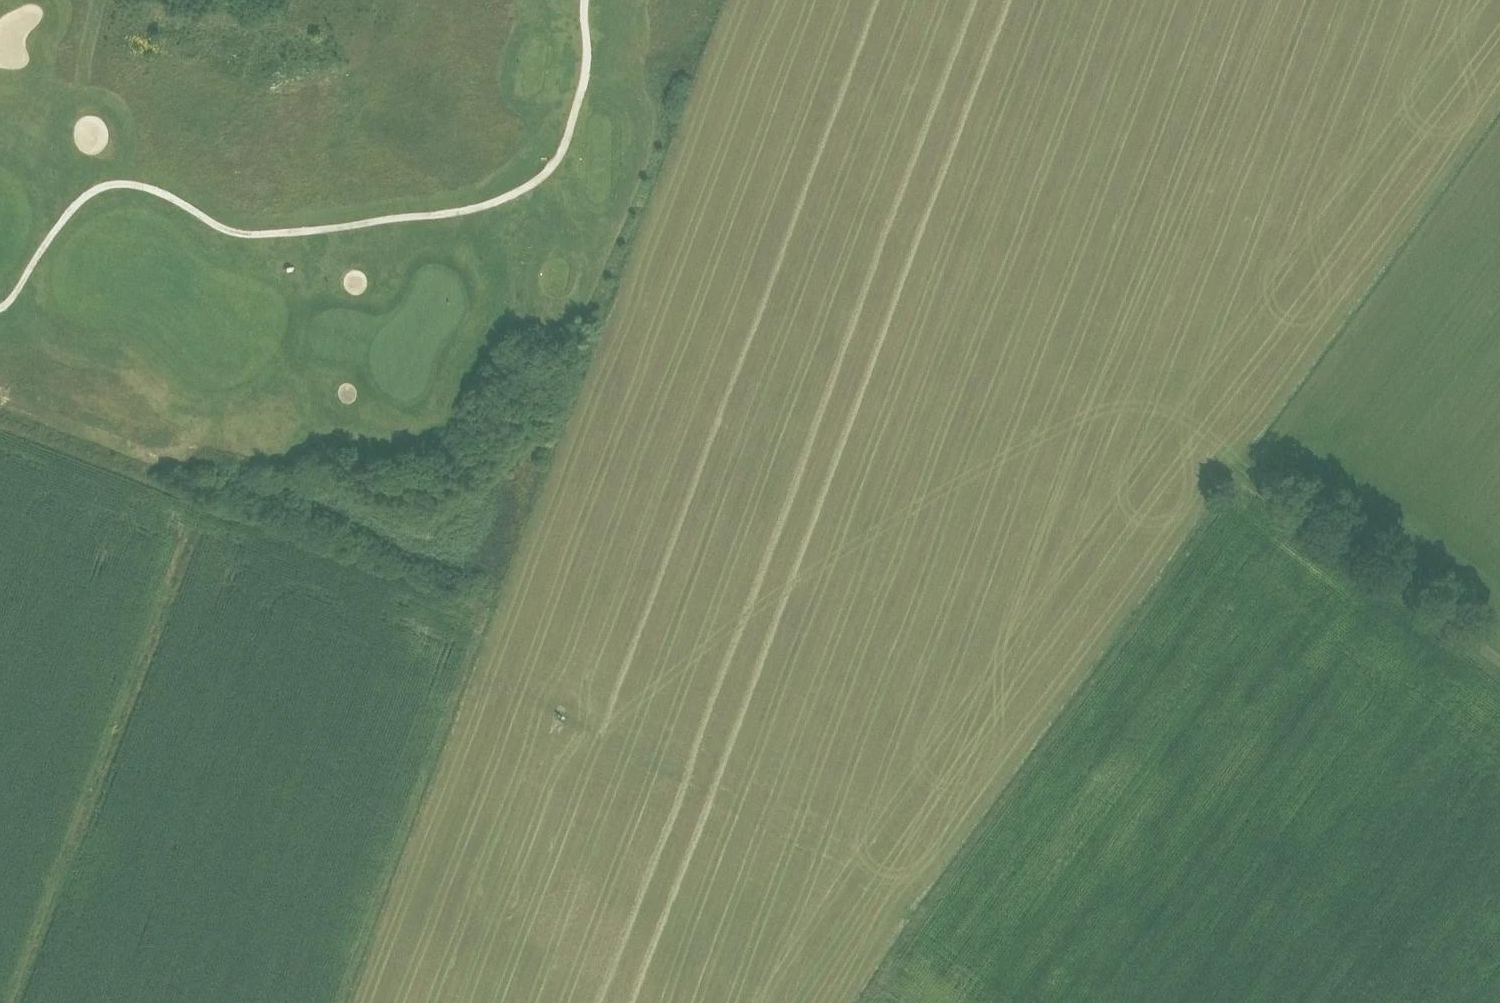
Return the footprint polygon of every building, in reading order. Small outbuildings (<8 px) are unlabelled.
[(329,381),(330,394),(344,394),(343,381),(329,381)]
